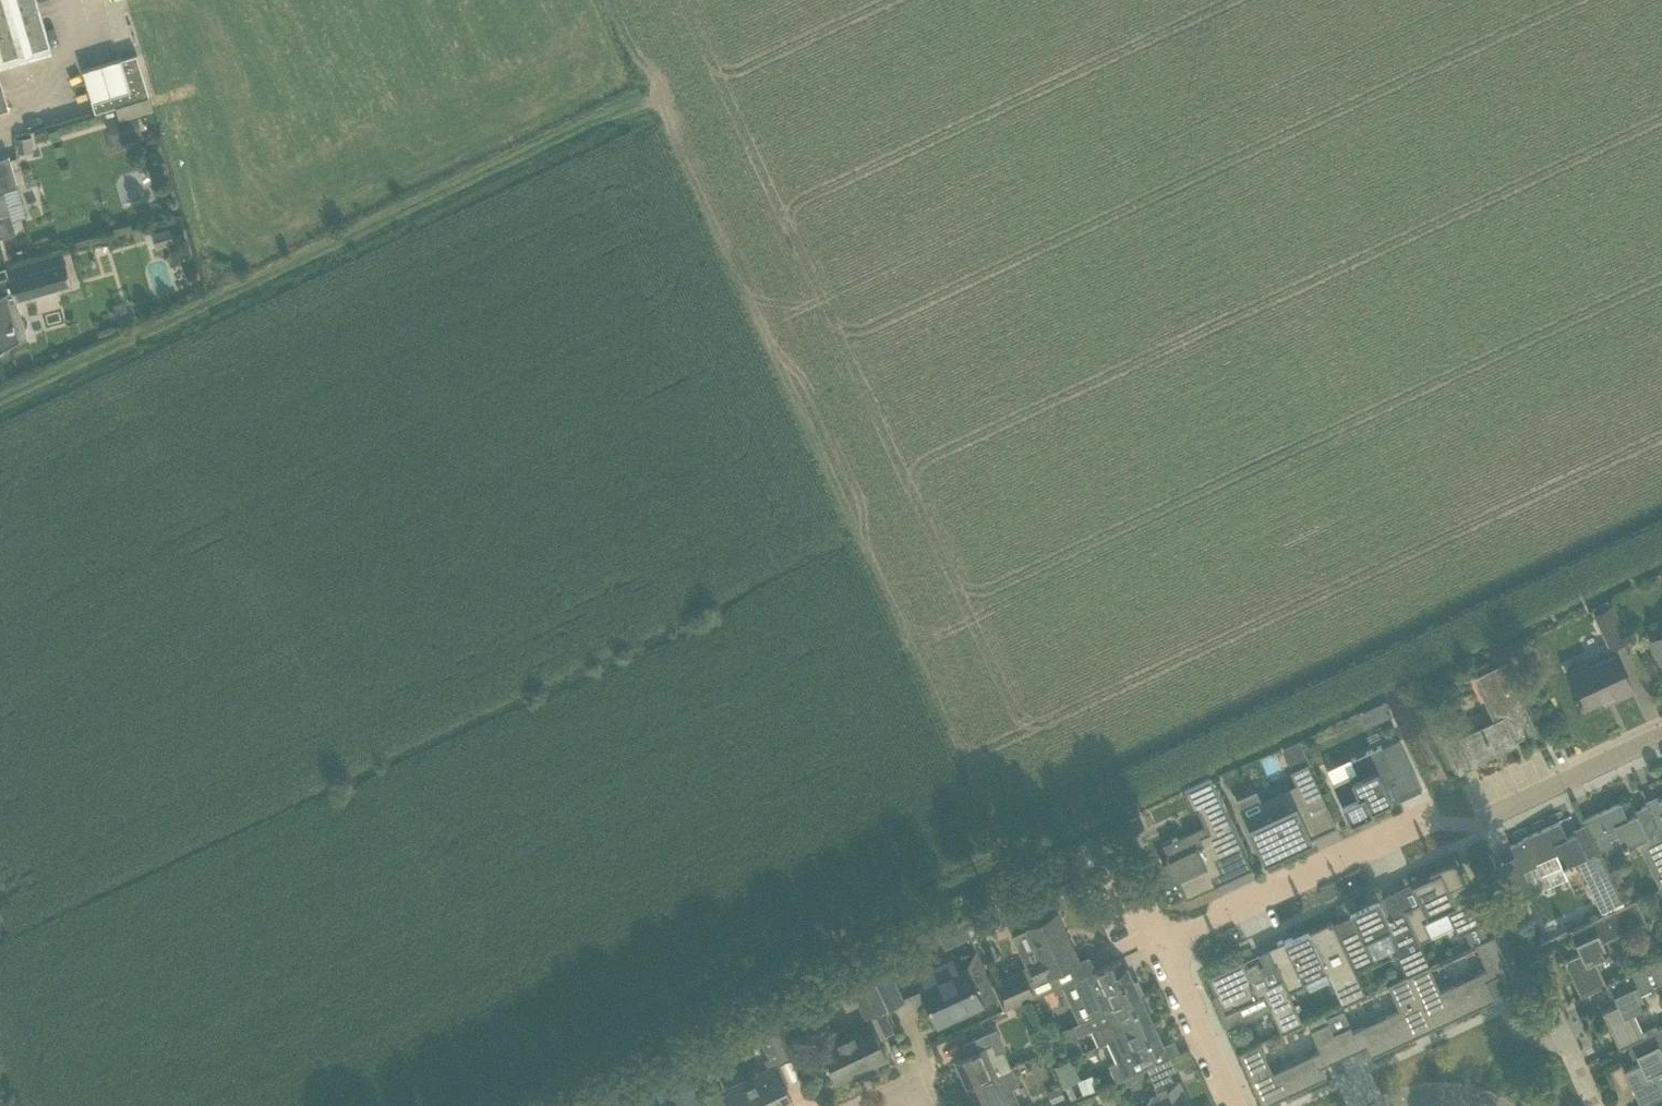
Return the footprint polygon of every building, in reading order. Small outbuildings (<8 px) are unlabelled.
[(49,42),(36,0),(0,0),(0,57),(49,42)] [(95,110),(138,98),(149,94),(137,52),(120,57),(129,87),(91,98),(95,110)] [(110,125),(115,143),(141,135),(136,117),(110,125)] [(19,151),(32,150),(31,137),(18,138),(19,151)] [(14,231),(3,190),(18,185),(9,155),(0,158),(0,235),(14,231)] [(170,227),(154,232),(159,246),(174,242),(170,227)] [(0,293),(0,348),(4,347),(6,342),(17,339),(24,337),(16,308),(13,298),(70,282),(64,262),(7,278),(10,290),(0,293)] [(1613,606),(1612,606),(1607,597),(1592,605),(1596,614),(1595,615),(1610,646),(1627,638),(1613,606)] [(1569,676),(1584,706),(1611,693),(1614,698),(1632,689),(1615,653),(1569,676)] [(1534,729),(1513,685),(1521,681),(1511,660),(1491,669),(1487,660),(1474,665),(1479,675),(1475,677),(1495,721),(1463,736),(1460,730),(1443,737),(1459,771),(1476,763),(1474,760),(1512,742),(1511,740),(1534,729)] [(1361,724),(1387,713),(1381,699),(1355,710),(1361,724)] [(1332,779),(1351,818),(1373,808),(1372,806),(1398,794),(1392,780),(1398,777),(1396,773),(1412,765),(1398,735),(1351,757),(1356,768),(1332,779)] [(1257,800),(1260,806),(1244,814),(1264,857),(1263,857),(1264,860),(1270,857),(1269,856),(1311,837),(1302,817),(1328,805),(1308,762),(1290,770),(1295,782),(1257,800)] [(1241,844),(1209,777),(1183,789),(1184,791),(1185,791),(1191,804),(1190,804),(1191,806),(1197,803),(1207,826),(1196,831),(1200,839),(1168,853),(1168,852),(1166,853),(1169,858),(1163,861),(1162,860),(1161,861),(1171,883),(1172,882),(1172,881),(1178,879),(1186,897),(1215,884),(1211,874),(1221,869),(1215,856),(1241,844)] [(1646,803),(1661,837),(1661,795),(1659,797),(1657,792),(1643,798),(1646,803)] [(1661,882),(1661,837),(1646,803),(1633,809),(1635,813),(1627,817),(1619,800),(1582,818),(1585,823),(1598,850),(1599,849),(1612,843),(1609,837),(1617,833),(1624,848),(1638,841),(1659,884),(1661,882)] [(1128,821),(1133,831),(1144,827),(1139,816),(1138,817),(1130,820),(1128,821)] [(1535,863),(1535,862),(1555,853),(1562,866),(1577,859),(1601,910),(1622,899),(1599,849),(1598,850),(1585,823),(1573,828),(1575,832),(1566,836),(1558,820),(1522,838),(1522,839),(1510,844),(1515,855),(1499,862),(1514,896),(1531,889),(1522,870),(1535,863)] [(1419,901),(1404,908),(1419,941),(1431,935),(1453,925),(1457,934),(1483,922),(1454,861),(1429,873),(1431,877),(1412,885),(1419,901)] [(1610,870),(1615,881),(1622,878),(1617,867),(1610,870)] [(1333,922),(1355,969),(1374,959),(1364,937),(1386,927),(1397,949),(1394,950),(1404,971),(1428,960),(1419,941),(1404,908),(1401,902),(1385,910),(1378,896),(1352,908),(1353,912),(1333,922)] [(1581,995),(1604,984),(1606,983),(1596,961),(1611,955),(1604,940),(1647,921),(1637,899),(1586,922),(1567,931),(1573,945),(1577,944),(1580,952),(1564,959),(1581,995)] [(967,923),(965,924),(967,927),(969,932),(999,919),(996,913),(995,911),(967,923)] [(1033,995),(1035,997),(1060,985),(1053,970),(1077,960),(1056,914),(1024,928),(1038,958),(1028,962),(1034,976),(1028,979),(1023,966),(992,981),(1004,1008),(1012,1004),(1024,999),(1033,995)] [(1291,954),(1275,961),(1282,977),(1288,991),(1306,983),(1309,989),(1330,979),(1342,1004),(1366,993),(1355,969),(1333,922),(1331,918),(1285,939),(1291,954)] [(1661,934),(1661,920),(1661,919),(1653,923),(1659,936),(1661,934)] [(1467,936),(1471,945),(1488,937),(1484,929),(1467,936)] [(1512,975),(1494,934),(1476,942),(1487,967),(1440,989),(1428,964),(1408,974),(1409,977),(1430,1022),(1432,1027),(1434,1026),(1432,1022),(1450,1013),(1452,1017),(1490,999),(1490,998),(1491,998),(1491,1000),(1495,998),(1486,979),(1508,969),(1511,976),(1512,975)] [(952,958),(916,975),(923,988),(921,989),(928,1004),(937,1024),(996,997),(976,950),(953,961),(952,958)] [(1658,1029),(1655,1023),(1641,1030),(1634,1014),(1648,1007),(1641,991),(1661,981),(1661,957),(1606,983),(1604,984),(1610,997),(1614,995),(1618,1004),(1603,1011),(1619,1047),(1628,1043),(1658,1029)] [(1087,996),(1095,1013),(1138,994),(1126,967),(1122,969),(1118,959),(1078,977),(1087,996)] [(1281,1032),(1303,1021),(1288,990),(1282,977),(1268,983),(1257,959),(1246,965),(1243,959),(1207,976),(1216,993),(1212,995),(1227,1029),(1245,1020),(1238,1004),(1263,992),(1281,1032)] [(891,973),(890,974),(884,963),(871,969),(872,971),(870,972),(887,1006),(903,999),(891,973)] [(853,981),(857,989),(854,991),(866,1016),(887,1006),(870,972),(853,981)] [(1431,1027),(1432,1027),(1430,1022),(1409,977),(1408,974),(1388,983),(1399,1008),(1352,1029),(1349,1024),(1332,1032),(1342,1054),(1343,1054),(1342,1052),(1364,1042),(1370,1055),(1374,1054),(1373,1052),(1412,1035),(1411,1032),(1429,1023),(1431,1027)] [(1095,1013),(1064,1028),(1068,1037),(1090,1027),(1098,1043),(1107,1039),(1150,1019),(1138,994),(1095,1013)] [(1024,999),(1012,1004),(1017,1015),(1028,1009),(1024,999)] [(790,1055),(778,1031),(783,1028),(774,1010),(745,1024),(754,1043),(762,1038),(773,1063),(790,1055)] [(1037,1025),(1042,1036),(1054,1030),(1049,1019),(1037,1025)] [(1139,1069),(1144,1066),(1154,1062),(1150,1051),(1162,1046),(1150,1019),(1107,1039),(1116,1060),(1109,1063),(1116,1079),(1139,1069)] [(1238,1052),(1262,1105),(1265,1104),(1263,1100),(1282,1091),(1284,1094),(1321,1076),(1322,1076),(1322,1077),(1326,1076),(1319,1063),(1341,1053),(1342,1055),(1342,1054),(1332,1032),(1327,1021),(1311,1028),(1322,1052),(1274,1074),(1259,1042),(1238,1052)] [(821,1048),(834,1076),(861,1064),(863,1068),(885,1058),(870,1025),(821,1048)] [(1625,1070),(1641,1105),(1646,1104),(1661,1097),(1661,1088),(1655,1073),(1661,1070),(1661,1027),(1658,1029),(1628,1043),(1634,1055),(1636,1054),(1640,1063),(1625,1070)] [(954,1057),(966,1084),(1010,1065),(1002,1048),(995,1051),(986,1031),(962,1042),(966,1051),(954,1057)] [(1154,1062),(1144,1066),(1150,1080),(1168,1072),(1174,1069),(1169,1055),(1154,1062)] [(966,1084),(976,1105),(989,1105),(991,1105),(1020,1105),(1021,1105),(1012,1086),(1018,1083),(1010,1065),(966,1084)] [(732,1105),(785,1105),(792,1103),(774,1066),(755,1076),(757,1081),(727,1095),(732,1105)] [(1150,1080),(1156,1092),(1162,1105),(1189,1105),(1188,1103),(1187,1103),(1176,1080),(1172,1082),(1168,1072),(1150,1080)] [(1084,1092),(1098,1086),(1093,1073),(1078,1079),(1084,1092)] [(1054,1101),(1065,1096),(1060,1085),(1049,1090),(1054,1101)] [(1156,1092),(1152,1094),(1145,1105),(1162,1105),(1156,1092)] [(1646,1104),(1647,1105),(1661,1105),(1661,1097),(1646,1104)]
